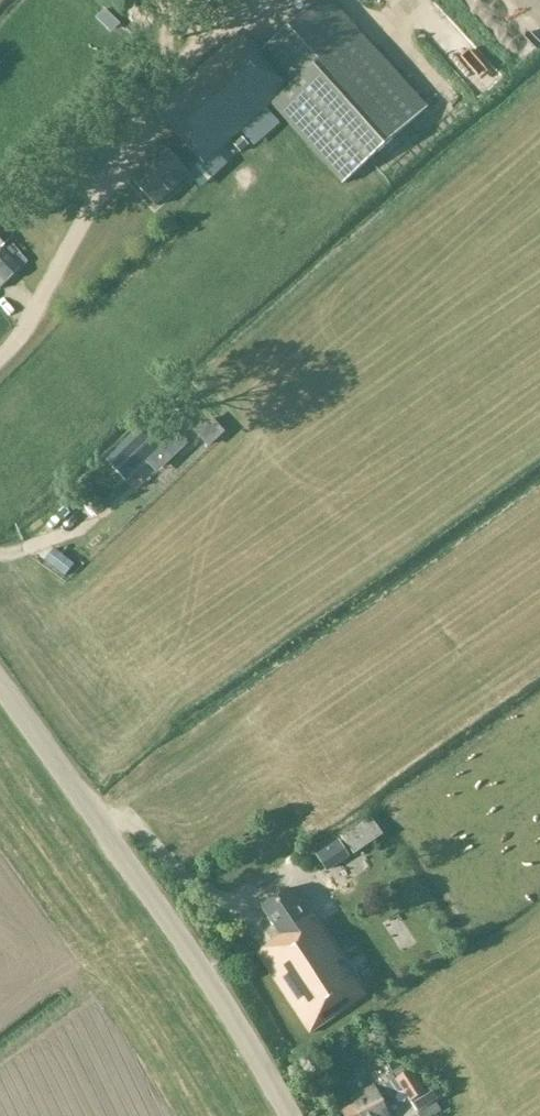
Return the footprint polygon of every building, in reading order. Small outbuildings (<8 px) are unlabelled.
[(263,54),(245,34),(157,113),(177,136),(164,148),(162,147),(150,157),(154,162),(132,182),(156,208),(190,178),(188,175),(201,163),(202,164),(270,104),(344,187),(428,113),(328,0),(324,0),(263,54)] [(77,184),(112,150),(99,137),(65,171),(77,184)] [(21,270),(1,249),(10,241),(0,230),(0,290),(21,270)] [(197,432),(209,445),(222,433),(210,420),(197,432)] [(135,439),(110,463),(128,483),(154,458),(135,439)] [(45,561),(65,577),(74,565),(54,550),(45,561)] [(372,819),(317,854),(324,865),(350,850),(353,856),(384,837),(372,819)] [(282,941),(259,956),(309,1033),(365,997),(328,939),(325,935),(318,923),(313,916),(311,917),(307,919),(298,905),(288,889),(284,892),(261,907),(282,941)] [(411,1072),(396,1081),(412,1105),(426,1097),(411,1072)] [(395,1078),(383,1081),(388,1098),(400,1094),(395,1078)] [(375,1089),(357,1098),(359,1103),(342,1112),(344,1115),(389,1115),(375,1089)]
